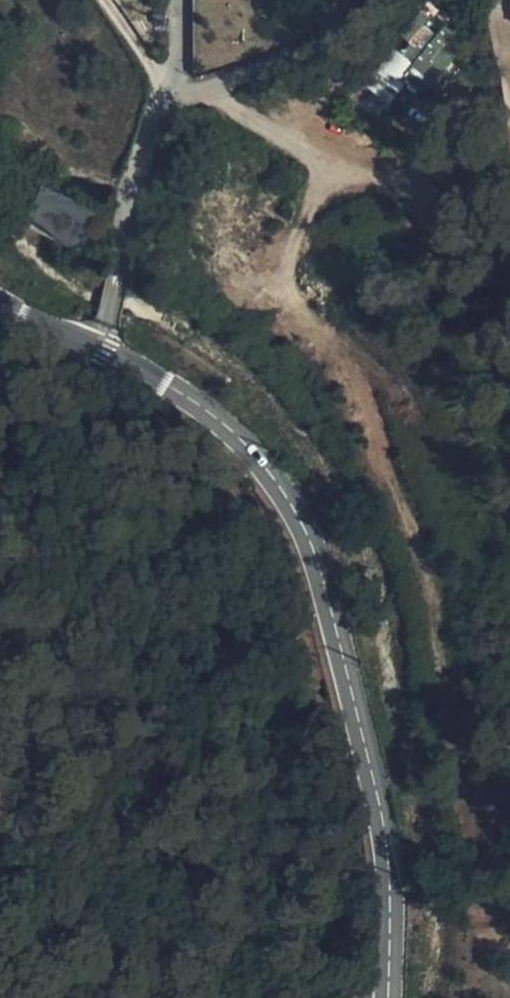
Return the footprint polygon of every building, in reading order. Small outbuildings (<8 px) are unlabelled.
[(397,48),(367,86),(391,106),(408,86),(416,92),(430,74),(437,80),(458,55),(453,51),(461,41),(445,27),(415,63),(397,48)] [(41,188),(25,230),(83,252),(99,210),(41,188)]
